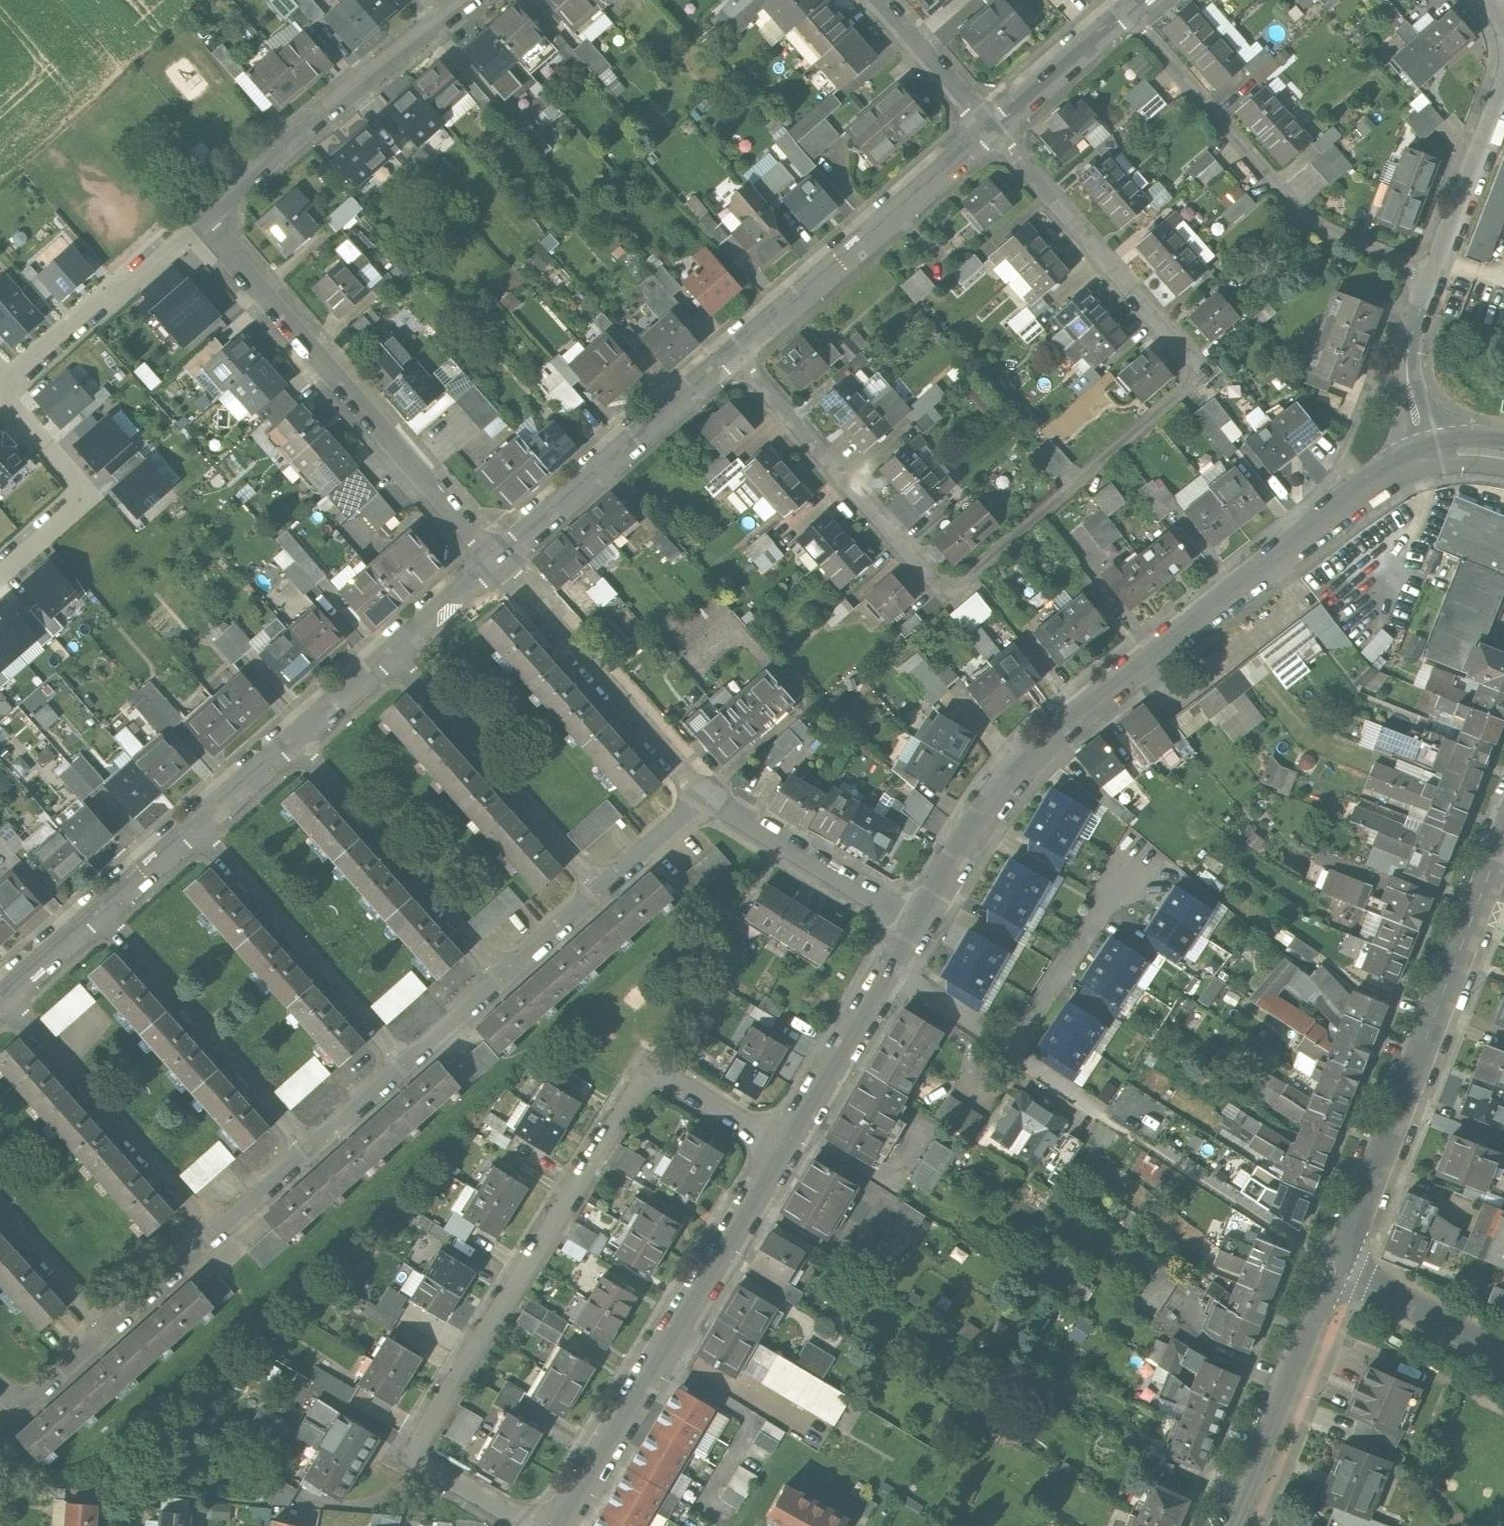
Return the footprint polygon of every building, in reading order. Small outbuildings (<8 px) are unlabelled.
[(312,0),(295,0),(294,0),(313,22),(323,13),(312,0)] [(326,19),(353,50),(380,26),(357,0),(348,0),(326,19)] [(380,26),(407,2),(405,0),(357,0),(380,26)] [(578,36),(605,12),(594,0),(547,0),(578,36)] [(723,10),(731,19),(754,0),(734,0),(723,10)] [(728,23),(738,34),(753,21),(751,18),(765,8),(764,7),(771,0),(754,0),(731,19),(728,23)] [(764,7),(765,8),(776,21),(782,16),(793,29),(797,26),(825,1),(824,0),(771,0),(764,7)] [(932,14),(948,0),(920,0),(932,14)] [(960,34),(988,66),(1027,31),(1000,0),(999,0),(960,34)] [(852,32),(825,1),(797,26),(823,56),(852,32)] [(552,43),(519,5),(492,29),(519,60),(532,75),(558,51),(559,51),(552,43)] [(1188,6),(1161,29),(1187,60),(1214,37),(1188,6)] [(1473,38),(1451,12),(1436,25),(1438,28),(1423,41),(1443,64),(1473,38)] [(519,60),(492,29),(463,52),(505,101),(522,86),(507,70),(519,60)] [(823,56),(817,62),(840,89),(875,59),(852,32),(823,56)] [(575,50),(561,35),(552,43),(559,51),(558,51),(574,69),(584,61),(575,50)] [(1214,37),(1187,60),(1210,88),(1228,73),(1231,76),(1242,67),(1243,66),(1242,66),(1216,35),(1214,37)] [(1418,36),(1391,60),(1416,89),(1443,64),(1423,41),(1418,36)] [(332,63),(310,38),(297,48),(293,44),(279,56),(306,86),(332,63)] [(611,66),(588,39),(575,50),(584,61),(598,78),(611,66)] [(1261,50),(1242,66),(1243,66),(1242,67),(1249,76),(1269,59),(1261,50)] [(275,52),(248,75),(279,110),(306,86),(279,56),(275,52)] [(1143,76),(1155,65),(1143,52),(1131,63),(1143,76)] [(1269,59),(1249,76),(1258,86),(1278,69),(1269,59)] [(443,64),(416,88),(439,114),(466,91),(467,91),(455,77),(443,64)] [(478,86),(464,70),(455,77),(467,91),(466,91),(469,94),(478,86)] [(1149,121),(1171,101),(1147,76),(1126,96),(1149,121)] [(898,85),(876,105),(875,104),(867,111),(868,112),(845,132),(875,166),(928,119),(898,85)] [(416,88),(390,113),(420,147),(447,123),(439,114),(416,88)] [(575,124),(543,88),(525,104),(557,140),(575,124)] [(1262,88),(1234,113),(1257,139),(1285,115),(1262,88)] [(830,96),(808,115),(817,125),(824,119),(839,106),(830,96)] [(1062,105),(1041,123),(1046,129),(1037,137),(1058,162),(1072,150),(1067,145),(1076,137),(1077,138),(1094,123),(1076,102),(1067,111),(1062,105)] [(1443,121),(1428,105),(1418,114),(1432,131),(1443,121)] [(1285,115),(1257,139),(1282,167),(1310,142),(1285,115)] [(817,125),(797,143),(812,161),(839,137),(824,119),(817,125)] [(370,126),(335,157),(359,185),(394,154),(370,126)] [(1328,130),(1311,145),(1319,155),(1336,140),(1328,130)] [(815,165),(793,140),(785,147),(807,172),(815,165)] [(1189,168),(1204,184),(1225,164),(1210,148),(1189,168)] [(443,173),(422,149),(413,157),(434,181),(443,173)] [(1437,161),(1405,150),(1398,167),(1401,168),(1394,187),(1423,198),(1437,161)] [(1103,155),(1075,180),(1096,204),(1125,179),(1103,155)] [(434,181),(413,157),(402,166),(424,190),(434,181)] [(1465,257),(1486,264),(1503,217),(1503,157),(1465,257)] [(779,162),(751,186),(771,209),(773,211),(785,201),(809,229),(835,206),(811,178),(801,187),(779,162)] [(1125,179),(1096,204),(1118,229),(1147,203),(1125,179)] [(1226,198),(1236,185),(1228,179),(1218,191),(1226,198)] [(986,183),(958,206),(969,219),(965,222),(971,229),(970,229),(974,234),(981,229),(981,228),(1006,207),(986,183)] [(1240,217),(1258,204),(1243,185),(1225,199),(1240,217)] [(752,186),(730,205),(735,210),(724,220),(736,236),(735,236),(762,268),(789,245),(763,216),(771,209),(752,186)] [(1423,198),(1394,187),(1386,207),(1384,206),(1377,223),(1384,226),(1409,236),(1423,198)] [(295,191),(257,224),(287,257),(315,232),(301,216),(310,208),(295,191)] [(352,197),(328,219),(338,231),(363,210),(352,197)] [(730,237),(708,212),(698,221),(720,246),(730,237)] [(1181,221),(1173,212),(1163,221),(1171,230),(1181,221)] [(1163,221),(1134,247),(1156,271),(1185,246),(1171,230),(1163,221)] [(1019,229),(984,259),(1005,283),(1044,250),(1023,225),(1019,228),(1019,229)] [(345,260),(315,287),(341,317),(368,293),(354,277),(370,263),(349,239),(336,250),(345,260)] [(1185,246),(1156,271),(1178,295),(1206,270),(1185,246)] [(70,248),(39,275),(54,292),(62,302),(93,274),(70,248)] [(740,288),(706,248),(694,258),(702,267),(684,283),(711,313),(740,288)] [(1044,250),(1005,283),(1026,308),(1065,274),(1044,250)] [(967,258),(948,274),(957,285),(976,268),(967,258)] [(29,283),(44,300),(54,292),(39,275),(30,265),(21,273),(29,283)] [(155,312),(186,285),(170,267),(143,291),(151,300),(142,308),(151,318),(156,313),(155,312)] [(915,272),(896,288),(912,305),(930,289),(915,272)] [(388,273),(372,288),(382,299),(398,285),(388,273)] [(5,277),(0,282),(0,331),(12,345),(42,319),(37,313),(19,292),(5,277)] [(1363,290),(1341,281),(1336,293),(1359,301),(1363,290)] [(29,283),(19,292),(37,313),(47,304),(44,300),(29,283)] [(185,345),(218,316),(209,306),(212,303),(200,290),(198,293),(189,283),(186,285),(155,312),(156,313),(185,345)] [(684,309),(664,286),(655,295),(672,315),(673,314),(675,316),(684,309)] [(1084,291),(1052,319),(1061,329),(1049,340),(1060,354),(1061,353),(1105,315),(1084,291)] [(1336,293),(1335,292),(1304,371),(1306,372),(1329,381),(1349,388),(1380,310),(1359,301),(1336,293)] [(1217,293),(1188,318),(1209,342),(1238,317),(1217,293)] [(1017,307),(1000,322),(1013,336),(1030,321),(1017,307)] [(672,315),(657,328),(656,326),(641,339),(669,370),(699,344),(675,316),(673,314),(672,315)] [(626,340),(604,315),(595,323),(606,335),(617,348),(626,340)] [(1061,353),(1060,354),(1072,367),(1081,359),(1090,369),(1090,368),(1091,369),(1099,362),(1100,364),(1127,341),(1105,315),(1061,353)] [(1030,321),(1013,336),(1022,347),(1039,332),(1030,321)] [(414,360),(391,334),(372,351),(394,377),(414,360)] [(617,348),(606,335),(588,351),(622,390),(641,375),(617,348)] [(241,336),(240,336),(222,352),(204,367),(226,392),(230,388),(262,360),(241,336)] [(184,365),(194,377),(204,367),(222,352),(212,340),(184,365)] [(845,340),(835,349),(846,363),(857,353),(845,340)] [(814,356),(802,343),(774,367),(795,390),(808,379),(810,382),(825,369),(836,359),(825,346),(814,356)] [(622,390),(588,351),(570,367),(604,405),(622,390)] [(1148,351),(1115,380),(1126,394),(1131,390),(1141,401),(1170,376),(1148,351)] [(262,360),(230,388),(253,414),(255,412),(282,388),(285,386),(262,360)] [(403,374),(402,373),(398,377),(399,378),(388,388),(414,418),(438,398),(425,383),(430,378),(417,363),(403,374)] [(1090,369),(1069,387),(1078,397),(1099,379),(1091,369),(1090,368),(1090,369)] [(1329,381),(1306,372),(1302,383),(1319,390),(1324,392),(1329,381)] [(91,399),(69,373),(36,401),(59,427),(91,399)] [(463,373),(447,387),(458,400),(474,386),(463,373)] [(849,378),(819,404),(839,428),(864,406),(854,394),(859,390),(849,378)] [(565,380),(546,396),(566,419),(584,402),(565,380)] [(500,414),(474,386),(458,400),(482,430),(500,414)] [(282,388),(255,412),(264,422),(268,419),(291,399),(282,388)] [(864,406),(839,428),(860,452),(902,416),(901,414),(904,411),(885,388),(864,406)] [(904,411),(901,414),(902,416),(910,425),(929,409),(939,400),(930,389),(904,411)] [(1324,392),(1319,390),(1315,401),(1337,409),(1341,398),(1324,392)] [(1230,419),(1214,398),(1203,407),(1231,443),(1242,435),(1229,419),(1230,419)] [(291,399),(268,419),(275,427),(298,406),(291,399)] [(1321,434),(1296,402),(1271,422),(1296,454),(1321,434)] [(728,404),(712,417),(711,416),(697,428),(719,453),(748,428),(728,404)] [(275,427),(268,434),(267,442),(274,449),(280,449),(282,446),(294,460),(325,432),(300,405),(298,406),(275,427)] [(1231,443),(1203,407),(1192,415),(1226,458),(1237,450),(1231,443)] [(929,409),(910,425),(920,436),(938,419),(929,409)] [(97,471),(130,442),(109,417),(76,446),(97,471)] [(554,421),(527,445),(551,472),(578,449),(554,421)] [(1271,422),(1246,442),(1271,473),(1296,454),(1271,422)] [(358,468),(326,432),(325,432),(294,460),(290,463),(302,478),(307,474),(326,496),(328,495),(356,470),(358,468)] [(0,434),(0,485),(26,463),(13,449),(14,448),(3,435),(2,436),(0,434)] [(519,436),(477,473),(509,509),(551,472),(527,445),(519,436)] [(915,437),(877,471),(898,495),(899,494),(928,469),(930,467),(917,453),(924,447),(915,437)] [(1071,462),(1051,440),(1041,449),(1061,471),(1071,462)] [(749,461),(738,470),(740,472),(725,485),(745,507),(759,495),(786,471),(765,447),(749,461)] [(1061,471),(1041,449),(1032,457),(1052,479),(1061,471)] [(707,481),(701,487),(711,498),(725,485),(740,472),(738,470),(749,461),(741,452),(726,465),(707,481)] [(717,456),(699,472),(707,481),(726,465),(717,456)] [(147,461),(114,490),(138,517),(171,488),(147,461)] [(1221,471),(1219,464),(1201,478),(1212,493),(1237,524),(1263,503),(1236,468),(1226,476),(1221,471)] [(940,482),(928,469),(899,494),(919,516),(926,510),(930,515),(947,500),(943,496),(954,486),(946,477),(940,482)] [(356,470),(328,495),(349,520),(359,511),(377,495),(356,470)] [(807,494),(786,471),(759,495),(780,518),(807,494)] [(1111,483),(1091,498),(1101,510),(1106,516),(1125,502),(1111,483)] [(1180,504),(1166,485),(1155,494),(1169,512),(1180,504)] [(637,525),(610,493),(585,514),(610,542),(620,533),(623,536),(637,525)] [(1212,493),(1185,514),(1210,545),(1237,524),(1212,493)] [(1169,512),(1155,494),(1145,501),(1159,520),(1169,512)] [(377,495),(359,511),(378,532),(396,516),(377,495)] [(975,500),(930,541),(953,567),(998,526),(975,500)] [(1456,503),(1436,550),(1461,561),(1421,656),(1466,674),(1479,644),(1503,582),(1503,522),(1456,503)] [(1101,510),(1083,524),(1103,549),(1121,535),(1106,516),(1101,510)] [(823,512),(793,538),(816,565),(846,538),(823,512)] [(610,542),(585,514),(561,535),(586,562),(610,542)] [(411,532),(370,568),(402,605),(443,568),(411,532)] [(679,554),(659,532),(649,541),(669,564),(679,554)] [(761,532),(741,550),(750,561),(770,544),(761,532)] [(1170,533),(1138,557),(1160,585),(1191,561),(1170,533)] [(561,535),(530,563),(553,590),(586,562),(561,535)] [(846,538),(816,565),(838,589),(868,562),(846,538)] [(325,577),(294,540),(284,549),(294,561),(316,586),(325,577)] [(770,544),(750,561),(760,572),(780,555),(770,544)] [(370,568),(359,556),(347,566),(359,578),(340,595),(372,631),(402,605),(370,568)] [(1138,557),(1119,572),(1114,565),(1101,575),(1128,610),(1160,585),(1138,557)] [(316,586),(294,561),(283,570),(305,595),(316,586)] [(77,594),(50,563),(24,585),(39,602),(51,616),(52,616),(77,594)] [(891,575),(865,599),(879,615),(876,617),(880,622),(883,619),(886,623),(912,600),(891,575)] [(614,594),(599,577),(584,591),(599,608),(614,594)] [(714,593),(658,643),(674,660),(730,610),(714,593)] [(1082,595),(1059,613),(1084,645),(1107,627),(1082,595)] [(976,596),(952,617),(965,634),(976,624),(990,612),(976,596)] [(845,600),(824,619),(832,628),(853,609),(845,600)] [(18,654),(35,639),(36,639),(19,619),(4,602),(0,605),(0,633),(18,654)] [(39,602),(30,610),(54,637),(63,628),(52,616),(51,616),(39,602)] [(315,606),(287,630),(316,663),(343,639),(315,606)] [(554,666),(501,607),(477,628),(530,688),(554,666)] [(1321,607),(1301,622),(1315,641),(1336,625),(1321,607)] [(42,647),(54,637),(30,610),(19,619),(36,639),(35,639),(42,647)] [(1059,613),(1033,633),(1058,665),(1084,645),(1059,613)] [(914,615),(897,629),(904,637),(921,623),(914,615)] [(287,630),(276,617),(264,628),(276,642),(260,656),(288,687),(316,663),(287,630)] [(1301,622),(1258,655),(1272,674),(1315,641),(1301,622)] [(253,647),(233,624),(223,633),(242,656),(253,647)] [(1013,644),(1000,654),(976,624),(965,634),(991,668),(1015,699),(1040,679),(1013,644)] [(1,670),(18,654),(0,633),(0,670),(1,670)] [(1479,644),(1466,674),(1464,679),(1480,686),(1503,696),(1503,654),(1479,644)] [(1258,655),(1237,671),(1251,690),(1272,674),(1258,655)] [(924,661),(906,676),(933,708),(942,701),(940,698),(949,690),(933,672),(924,661)] [(944,663),(933,672),(947,688),(957,679),(944,663)] [(608,726),(554,666),(530,688),(584,748),(608,726)] [(991,668),(983,675),(979,670),(965,681),(969,686),(966,689),(989,719),(1015,699),(991,668)] [(10,680),(1,670),(0,670),(0,689),(10,680)] [(768,670),(733,700),(724,690),(711,701),(721,713),(748,743),(795,702),(768,670)] [(1237,671),(1215,688),(1230,706),(1251,690),(1237,671)] [(243,677),(216,701),(240,729),(268,705),(243,677)] [(183,720),(150,682),(140,691),(173,729),(183,720)] [(1442,687),(1437,684),(1433,694),(1439,696),(1442,687)] [(1480,686),(1475,698),(1447,687),(1443,685),(1442,687),(1439,696),(1450,701),(1502,722),(1503,717),(1503,696),(1480,686)] [(1215,688),(1195,703),(1209,721),(1230,706),(1215,688)] [(457,753),(404,694),(380,716),(433,774),(457,753)] [(1439,696),(1432,712),(1437,714),(1439,709),(1446,712),(1450,701),(1439,696)] [(214,699),(185,724),(213,755),(241,730),(240,729),(216,701),(214,699)] [(1502,722),(1450,701),(1446,712),(1466,720),(1461,732),(1493,744),(1502,722)] [(1195,703),(1170,722),(1184,740),(1209,721),(1195,703)] [(1160,730),(1142,706),(1119,724),(1148,762),(1171,744),(1160,730)] [(721,713),(711,721),(701,709),(683,724),(695,738),(698,736),(723,765),(748,743),(721,713)] [(973,735),(940,716),(935,725),(939,728),(928,746),(957,763),(973,735)] [(1184,740),(1170,722),(1160,730),(1171,744),(1177,752),(1188,744),(1184,740)] [(660,784),(608,726),(584,748),(635,806),(660,784)] [(1426,727),(1420,742),(1429,746),(1432,747),(1436,736),(1429,734),(1431,729),(1426,727)] [(790,729),(759,755),(771,769),(802,742),(790,729)] [(1493,744),(1461,732),(1456,744),(1436,736),(1432,747),(1484,767),(1493,744)] [(163,737),(134,762),(159,790),(187,765),(163,737)] [(1100,739),(1076,756),(1097,785),(1108,777),(1107,774),(1120,765),(1100,739)] [(928,746),(921,742),(908,765),(906,768),(919,775),(918,778),(920,779),(930,784),(929,787),(940,793),(957,763),(928,746)] [(1420,742),(1419,742),(1414,754),(1425,758),(1429,746),(1420,742)] [(1432,747),(1429,746),(1425,758),(1446,766),(1442,778),(1474,790),(1484,767),(1432,747)] [(511,812),(457,753),(433,774),(486,834),(511,812)] [(1287,789),(1297,767),(1274,757),(1264,778),(1287,789)] [(919,775),(906,768),(908,765),(898,759),(892,770),(914,789),(920,779),(918,778),(919,775)] [(134,762),(106,787),(131,815),(159,790),(134,762)] [(1411,774),(1406,772),(1399,787),(1412,792),(1417,781),(1409,778),(1411,774)] [(826,798),(789,776),(770,806),(806,829),(810,823),(826,798)] [(1474,790),(1442,778),(1437,789),(1417,781),(1412,792),(1465,813),(1474,790)] [(1100,802),(1071,779),(1061,795),(1089,811),(1089,812),(1092,814),(1099,803),(1100,803),(1100,802)] [(1399,787),(1380,780),(1374,791),(1387,795),(1385,800),(1398,805),(1400,801),(1395,799),(1399,787)] [(306,781),(281,804),(334,863),(360,840),(306,781)] [(1412,792),(1399,787),(1395,799),(1400,801),(1411,805),(1406,816),(1422,822),(1456,835),(1465,813),(1412,792)] [(859,805),(832,788),(826,798),(810,823),(837,840),(840,835),(859,805)] [(932,804),(914,789),(903,806),(900,811),(919,826),(932,804)] [(1061,795),(1051,789),(1038,812),(1076,834),(1089,812),(1089,811),(1061,795)] [(1134,818),(1107,795),(1100,802),(1100,803),(1127,825),(1134,818)] [(608,800),(568,836),(583,852),(622,816),(608,800)] [(903,806),(893,800),(881,818),(859,805),(840,835),(877,858),(895,828),(908,835),(910,835),(913,834),(915,833),(919,826),(900,811),(903,806)] [(89,809),(62,833),(84,858),(111,834),(89,809)] [(563,870),(511,812),(486,834),(539,891),(563,870)] [(1076,834),(1038,812),(1025,834),(1035,840),(1063,856),(1064,855),(1076,834)] [(1456,835),(1422,822),(1416,837),(1412,832),(1371,816),(1367,827),(1381,833),(1400,840),(1446,858),(1456,835)] [(62,833),(35,856),(57,881),(84,858),(62,833)] [(1400,840),(1381,833),(1379,838),(1373,836),(1370,845),(1395,854),(1400,840)] [(413,899),(360,840),(334,863),(388,921),(413,899)] [(1063,856),(1035,840),(1028,853),(1059,871),(1067,857),(1064,855),(1063,856)] [(1446,858),(1400,840),(1395,854),(1401,857),(1408,858),(1402,872),(1435,885),(1446,858)] [(716,847),(676,882),(690,899),(730,863),(716,847)] [(1059,871),(1028,853),(1020,866),(1048,882),(1048,883),(1051,885),(1059,871)] [(1020,866),(1010,860),(997,882),(1035,904),(1048,883),(1048,882),(1020,866)] [(262,927),(209,869),(184,891),(237,949),(262,927)] [(674,897),(651,872),(593,924),(616,949),(674,897)] [(0,885),(0,915),(15,931),(43,906),(13,873),(0,885)] [(1370,885),(1355,879),(1349,897),(1334,891),(1332,896),(1361,908),(1370,885)] [(1218,901),(1194,881),(1185,894),(1211,911),(1218,901)] [(1404,889),(1390,884),(1389,887),(1386,885),(1380,900),(1385,902),(1380,915),(1381,916),(1416,929),(1429,901),(1423,897),(1427,889),(1407,881),(1404,889)] [(1035,904),(997,882),(984,905),(994,911),(1022,927),(1023,926),(1035,904)] [(771,933),(791,900),(766,884),(745,918),(771,933)] [(510,886),(470,923),(484,939),(525,902),(510,886)] [(1185,894),(1175,887),(1160,909),(1197,933),(1211,911),(1185,894)] [(1361,908),(1332,896),(1326,910),(1356,921),(1361,908)] [(465,957),(413,899),(388,921),(440,979),(465,957)] [(796,949),(817,916),(791,900),(771,933),(796,949)] [(1197,933),(1160,909),(1146,931),(1156,937),(1183,955),(1197,933)] [(1022,927),(994,911),(987,924),(1018,942),(1026,928),(1023,926),(1022,927)] [(0,942),(14,930),(0,915),(0,942)] [(843,931),(817,916),(796,949),(822,965),(843,931)] [(1416,929),(1381,916),(1371,942),(1405,956),(1416,929)] [(616,949),(593,924),(535,975),(558,1001),(616,949)] [(1018,942),(987,924),(979,937),(1007,953),(1006,954),(1010,956),(1018,942)] [(314,986),(262,927),(237,949),(290,1008),(314,986)] [(979,937),(969,931),(956,953),(994,976),(1006,954),(1007,953),(979,937)] [(1149,948),(1128,934),(1121,944),(1147,962),(1151,964),(1158,954),(1149,948)] [(1316,951),(1293,936),(1286,948),(1309,963),(1316,951)] [(1183,955),(1156,937),(1149,948),(1158,954),(1176,965),(1183,955)] [(1121,944),(1111,938),(1096,959),(1133,984),(1147,962),(1121,944)] [(1405,956),(1371,942),(1360,968),(1395,982),(1405,956)] [(994,976),(956,953),(943,976),(953,982),(981,998),(981,997),(994,976)] [(166,1012),(114,954),(88,977),(140,1035),(166,1012)] [(1133,984),(1096,959),(1082,981),(1092,988),(1119,1005),(1133,984)] [(1386,1003),(1351,992),(1349,999),(1319,966),(1308,977),(1312,981),(1318,987),(1343,1015),(1377,1028),(1386,1003)] [(1308,977),(1294,967),(1282,984),(1306,1002),(1308,1003),(1315,995),(1313,993),(1318,987),(1312,981),(1308,977)] [(412,971),(372,1007),(388,1024),(428,988),(412,971)] [(558,1001),(535,975),(477,1027),(500,1052),(558,1001)] [(981,998),(953,982),(947,993),(977,1013),(985,999),(981,997),(981,998)] [(79,985),(40,1019),(56,1037),(94,1003),(79,985)] [(367,1044),(314,986),(290,1008),(342,1066),(367,1044)] [(1312,1021),(1260,987),(1248,1000),(1286,1023),(1286,1024),(1315,1042),(1329,1052),(1332,1044),(1325,1040),(1324,1033),(1310,1023),(1312,1021)] [(1119,1005),(1092,988),(1085,999),(1115,1018),(1122,1008),(1119,1005)] [(784,1008),(765,997),(759,1006),(778,1018),(784,1008)] [(1115,1018),(1085,999),(1078,1009),(1105,1027),(1108,1029),(1115,1018)] [(1495,1023),(1503,1027),(1503,1001),(1495,1023)] [(1078,1009),(1068,1002),(1054,1024),(1090,1049),(1105,1027),(1078,1009)] [(904,1009),(867,1071),(905,1096),(942,1031),(904,1009)] [(219,1071),(166,1012),(140,1035),(193,1094),(219,1071)] [(1377,1028),(1343,1015),(1332,1044),(1329,1052),(1331,1053),(1329,1059),(1360,1071),(1377,1028)] [(1090,1049),(1054,1024),(1039,1046),(1049,1053),(1076,1070),(1090,1049)] [(1315,1042),(1286,1024),(1280,1033),(1293,1042),(1290,1045),(1306,1056),(1315,1042)] [(787,1047),(753,1027),(738,1053),(771,1073),(787,1047)] [(70,1097),(17,1039),(0,1054),(0,1070),(45,1120),(70,1097)] [(484,1040),(469,1054),(485,1072),(500,1058),(484,1040)] [(1360,1071),(1329,1059),(1331,1053),(1329,1052),(1315,1042),(1306,1056),(1315,1061),(1310,1077),(1319,1083),(1350,1096),(1360,1071)] [(1487,1047),(1482,1061),(1481,1061),(1474,1078),(1503,1089),(1503,1053),(1487,1047)] [(771,1073),(738,1053),(722,1078),(756,1099),(771,1073)] [(1076,1070),(1049,1053),(1042,1063),(1073,1083),(1079,1073),(1076,1070)] [(469,1054),(449,1071),(462,1086),(461,1087),(464,1090),(485,1072),(469,1054)] [(316,1056),(275,1091),(292,1110),(332,1075),(316,1056)] [(440,1060),(381,1113),(404,1138),(461,1087),(462,1086),(449,1071),(440,1060)] [(219,1071),(193,1094),(245,1151),(270,1128),(219,1071)] [(905,1096),(867,1071),(843,1110),(894,1143),(906,1124),(892,1116),(905,1096)] [(590,1084),(573,1073),(566,1083),(583,1094),(590,1084)] [(1474,1078),(1467,1097),(1468,1097),(1462,1112),(1503,1128),(1503,1089),(1474,1078)] [(581,1103),(547,1082),(532,1107),(565,1128),(581,1103)] [(1350,1096),(1319,1083),(1311,1102),(1307,1112),(1338,1126),(1350,1096)] [(1280,1095),(1264,1084),(1257,1094),(1273,1105),(1280,1095)] [(1311,1102),(1286,1085),(1280,1095),(1307,1112),(1311,1102)] [(1036,1104),(1022,1095),(996,1134),(1012,1145),(1022,1128),(1032,1135),(1021,1151),(1037,1161),(1063,1122),(1049,1112),(1052,1108),(1039,1100),(1036,1104)] [(1338,1126),(1307,1112),(1280,1095),(1273,1105),(1294,1119),(1302,1121),(1304,1125),(1300,1135),(1330,1147),(1338,1126)] [(988,1122),(949,1096),(936,1116),(974,1141),(988,1122)] [(98,1178),(123,1156),(70,1097),(45,1120),(98,1178)] [(1274,1113),(1256,1100),(1253,1105),(1272,1117),(1274,1113)] [(565,1128),(532,1107),(516,1133),(549,1153),(565,1128)] [(894,1143),(843,1110),(826,1138),(869,1165),(877,1152),(885,1157),(894,1143)] [(381,1113),(324,1164),(346,1189),(404,1138),(381,1113)] [(508,1124),(490,1113),(484,1123),(492,1128),(502,1134),(508,1124)] [(1261,1125),(1248,1116),(1241,1126),(1247,1129),(1255,1134),(1261,1125)] [(1330,1147),(1300,1135),(1298,1141),(1292,1144),(1268,1127),(1263,1124),(1262,1123),(1261,1125),(1255,1134),(1270,1144),(1290,1156),(1321,1169),(1330,1147)] [(502,1134),(492,1128),(487,1137),(504,1147),(509,1139),(502,1134)] [(1255,1134),(1247,1129),(1241,1139),(1253,1146),(1249,1152),(1254,1155),(1257,1149),(1264,1154),(1270,1144),(1255,1134)] [(723,1152),(689,1132),(683,1142),(687,1145),(679,1159),(708,1176),(723,1152)] [(651,1142),(638,1134),(626,1155),(639,1163),(651,1142)] [(1069,1135),(1050,1165),(1064,1174),(1083,1143),(1069,1135)] [(1499,1153),(1452,1135),(1437,1176),(1484,1193),(1499,1153)] [(220,1141),(181,1175),(197,1194),(236,1159),(220,1141)] [(954,1154),(935,1141),(922,1161),(941,1174),(954,1154)] [(1321,1169),(1290,1156),(1270,1144),(1264,1154),(1284,1166),(1285,1170),(1282,1180),(1312,1192),(1321,1169)] [(150,1237),(175,1214),(123,1156),(98,1178),(150,1237)] [(679,1159),(671,1172),(666,1170),(660,1181),(694,1201),(708,1176),(679,1159)] [(857,1186),(813,1160),(782,1213),(825,1239),(832,1227),(834,1227),(851,1200),(849,1199),(857,1186)] [(941,1174),(922,1161),(908,1182),(928,1194),(941,1174)] [(324,1164),(265,1216),(275,1228),(287,1242),(346,1189),(324,1164)] [(528,1187),(495,1166),(479,1192),(512,1213),(528,1187)] [(1240,1192),(1269,1211),(1282,1180),(1257,1166),(1240,1192)] [(1296,1229),(1312,1192),(1282,1180),(1269,1211),(1296,1229)] [(512,1213),(479,1192),(463,1217),(497,1238),(512,1213)] [(1438,1204),(1407,1192),(1395,1223),(1448,1245),(1450,1245),(1455,1233),(1457,1228),(1432,1217),(1438,1204)] [(906,1204),(869,1264),(889,1276),(925,1216),(906,1204)] [(679,1225),(646,1205),(632,1228),(665,1248),(679,1225)] [(1488,1205),(1473,1240),(1455,1233),(1450,1245),(1503,1267),(1503,1211),(1488,1205)] [(457,1224),(440,1214),(435,1222),(452,1232),(457,1224)] [(597,1235),(578,1223),(568,1239),(587,1250),(588,1251),(597,1235)] [(1448,1245),(1395,1223),(1384,1249),(1420,1263),(1423,1256),(1441,1263),(1448,1245)] [(275,1228),(248,1252),(264,1270),(291,1245),(287,1242),(275,1228)] [(632,1228),(617,1253),(650,1273),(665,1248),(632,1228)] [(14,1251),(0,1235),(0,1264),(14,1251)] [(802,1255),(768,1235),(750,1265),(779,1283),(783,1285),(785,1284),(802,1255)] [(1246,1245),(1222,1236),(1220,1241),(1224,1243),(1220,1252),(1247,1262),(1252,1250),(1246,1245)] [(587,1250),(568,1239),(563,1249),(581,1260),(587,1250)] [(1288,1251),(1257,1239),(1252,1250),(1247,1262),(1279,1274),(1288,1251)] [(249,1259),(235,1243),(221,1255),(235,1271),(249,1259)] [(67,1309),(14,1251),(0,1264),(0,1283),(43,1331),(67,1309)] [(475,1271),(441,1251),(426,1276),(429,1279),(459,1297),(475,1271)] [(1247,1262),(1220,1252),(1217,1260),(1213,1259),(1211,1264),(1236,1273),(1243,1273),(1247,1262)] [(1279,1274),(1247,1262),(1243,1273),(1239,1284),(1271,1295),(1279,1274)] [(1162,1265),(1143,1292),(1162,1305),(1181,1277),(1162,1265)] [(1481,1284),(1457,1274),(1451,1289),(1475,1299),(1481,1284)] [(637,1297),(603,1276),(589,1300),(623,1321),(637,1297)] [(218,1278),(200,1293),(212,1308),(215,1311),(233,1296),(218,1278)] [(459,1297),(429,1279),(421,1292),(417,1289),(411,1300),(444,1321),(459,1297)] [(191,1282),(133,1334),(155,1359),(212,1308),(200,1293),(191,1282)] [(800,1293),(785,1284),(783,1285),(779,1283),(773,1292),(794,1304),(800,1293)] [(1225,1293),(1208,1283),(1205,1288),(1198,1283),(1196,1287),(1217,1301),(1219,1302),(1225,1293)] [(1271,1295),(1239,1284),(1235,1294),(1228,1289),(1225,1294),(1225,1293),(1219,1302),(1245,1320),(1259,1325),(1271,1295)] [(407,1297),(389,1286),(377,1307),(379,1308),(397,1319),(404,1309),(401,1307),(407,1297)] [(770,1306),(738,1286),(718,1319),(755,1342),(764,1328),(759,1325),(770,1306)] [(1495,1291),(1490,1304),(1503,1310),(1503,1309),(1503,1295),(1495,1291)] [(1162,1305),(1143,1292),(1136,1304),(1154,1317),(1162,1305)] [(570,1323),(531,1299),(524,1310),(541,1320),(563,1333),(570,1323)] [(589,1300),(574,1324),(608,1345),(623,1321),(589,1300)] [(1219,1302),(1217,1301),(1205,1332),(1212,1341),(1247,1355),(1259,1325),(1245,1320),(1219,1302)] [(397,1319),(379,1308),(372,1319),(391,1330),(397,1319)] [(1088,1342),(1094,1322),(1080,1318),(1074,1337),(1088,1342)] [(755,1342),(718,1319),(696,1355),(734,1378),(755,1342)] [(428,1353),(435,1342),(400,1320),(393,1331),(428,1353)] [(563,1333),(541,1320),(534,1331),(556,1344),(563,1333)] [(133,1334),(76,1385),(98,1410),(155,1359),(133,1334)] [(420,1357),(387,1337),(380,1348),(384,1350),(376,1362),(406,1380),(420,1357)] [(1238,1376),(1206,1363),(1207,1361),(1173,1340),(1165,1356),(1200,1377),(1193,1393),(1225,1405),(1238,1376)] [(832,1360),(806,1344),(793,1364),(820,1380),(832,1360)] [(595,1367),(561,1347),(546,1372),(580,1393),(595,1367)] [(793,1364),(776,1354),(761,1382),(834,1425),(850,1398),(820,1380),(793,1364)] [(1200,1377),(1165,1356),(1160,1367),(1179,1379),(1193,1393),(1200,1377)] [(406,1380),(376,1362),(368,1376),(364,1374),(358,1384),(376,1396),(373,1401),(388,1410),(406,1380)] [(1418,1390),(1366,1368),(1359,1383),(1357,1382),(1352,1394),(1354,1395),(1347,1412),(1358,1417),(1368,1421),(1399,1435),(1400,1433),(1398,1432),(1416,1392),(1417,1392),(1418,1390)] [(580,1393),(546,1372),(531,1397),(565,1417),(580,1393)] [(356,1390),(328,1374),(321,1386),(348,1403),(356,1390)] [(526,1392),(507,1381),(500,1393),(519,1405),(526,1392)] [(1193,1393),(1165,1382),(1159,1398),(1184,1411),(1180,1422),(1214,1436),(1225,1405),(1193,1393)] [(76,1385),(17,1437),(40,1462),(98,1410),(76,1385)] [(674,1398),(672,1397),(657,1421),(660,1422),(649,1439),(647,1438),(633,1461),(636,1462),(625,1479),(623,1478),(609,1501),(612,1503),(602,1519),(599,1518),(594,1525),(649,1525),(717,1412),(679,1390),(674,1398)] [(519,1405),(500,1393),(494,1403),(509,1414),(510,1413),(513,1414),(519,1405)] [(340,1412),(318,1398),(297,1431),(282,1422),(284,1420),(261,1406),(243,1435),(304,1440),(317,1449),(340,1412)] [(483,1418),(464,1406),(458,1417),(477,1428),(483,1418)] [(380,1437),(340,1412),(317,1449),(321,1451),(358,1474),(380,1437)] [(513,1414),(510,1413),(509,1414),(494,1439),(526,1458),(542,1432),(513,1414)] [(458,1417),(446,1435),(466,1447),(477,1428),(458,1417)] [(1368,1421),(1358,1417),(1347,1444),(1385,1459),(1391,1444),(1368,1421)] [(786,1432),(766,1420),(759,1432),(779,1444),(786,1432)] [(1180,1422),(1175,1420),(1168,1438),(1173,1440),(1166,1456),(1201,1469),(1214,1436),(1180,1422)] [(12,1436),(0,1422),(0,1447),(12,1436)] [(779,1444),(759,1432),(752,1443),(772,1455),(779,1444)] [(526,1458),(494,1439),(478,1465),(511,1484),(526,1458)] [(1343,1443),(1321,1499),(1335,1504),(1330,1516),(1340,1525),(1388,1525),(1361,1514),(1382,1460),(1388,1463),(1388,1461),(1385,1459),(1347,1444),(1343,1443)] [(358,1474),(321,1451),(302,1482),(320,1493),(322,1488),(342,1500),(358,1474)] [(758,1478),(738,1466),(725,1488),(743,1499),(745,1500),(758,1478)] [(281,1479),(266,1500),(269,1503),(288,1506),(299,1490),(281,1479)] [(1161,1486),(1159,1490),(1153,1487),(1144,1509),(1135,1506),(1131,1516),(1155,1525),(1177,1525),(1187,1502),(1183,1500),(1184,1498),(1183,1496),(1181,1494),(1161,1486)] [(784,1487),(768,1516),(781,1523),(780,1525),(844,1525),(847,1521),(799,1493),(798,1495),(784,1487)] [(743,1499),(725,1488),(718,1499),(736,1510),(743,1499)] [(67,1505),(66,1525),(96,1525),(98,1507),(67,1505)] [(161,1513),(159,1525),(190,1525),(191,1516),(161,1513)] [(375,1515),(372,1525),(400,1525),(403,1517),(375,1515)] [(1131,1516),(1126,1525),(1155,1525),(1131,1516)] [(403,1517),(403,1525),(413,1525),(413,1518),(403,1517)]
